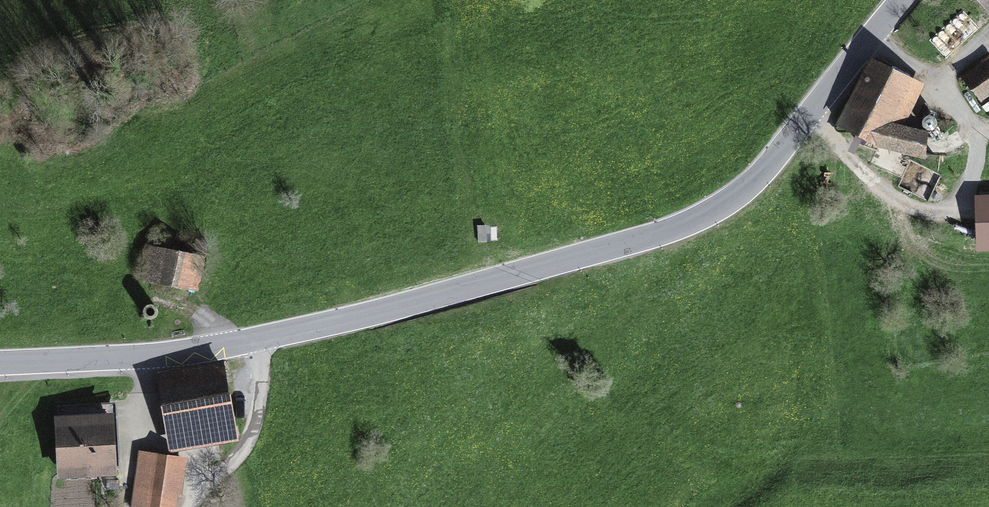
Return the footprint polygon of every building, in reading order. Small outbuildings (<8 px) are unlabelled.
[(986,30),(988,27),(988,0),(959,0),(986,30)] [(959,87),(979,112),(988,104),(988,73),(985,67),(959,87)] [(921,93),(868,70),(836,138),(872,158),(919,165),(924,141),(901,135),(921,93)] [(929,131),(932,131),(934,130),(936,128),(937,125),(938,123),(937,120),(936,118),(934,116),(932,115),(929,115),(927,116),(924,117),(923,119),(922,122),(922,124),(923,127),(925,129),(927,130),(929,131)] [(969,204),(970,259),(988,259),(988,204),(969,204)] [(208,265),(154,251),(144,289),(198,302),(208,265)] [(151,319),(153,319),(156,318),(158,316),(159,313),(159,311),(158,308),(157,306),(155,304),(153,303),(150,303),(148,304),(145,306),(144,308),(143,310),(143,313),(144,315),(146,317),(148,319),(151,319)] [(232,370),(164,380),(176,455),(243,445),(232,370)] [(123,423),(60,426),(63,488),(126,485),(123,423)] [(189,468),(151,461),(144,498),(183,505),(189,468)]
